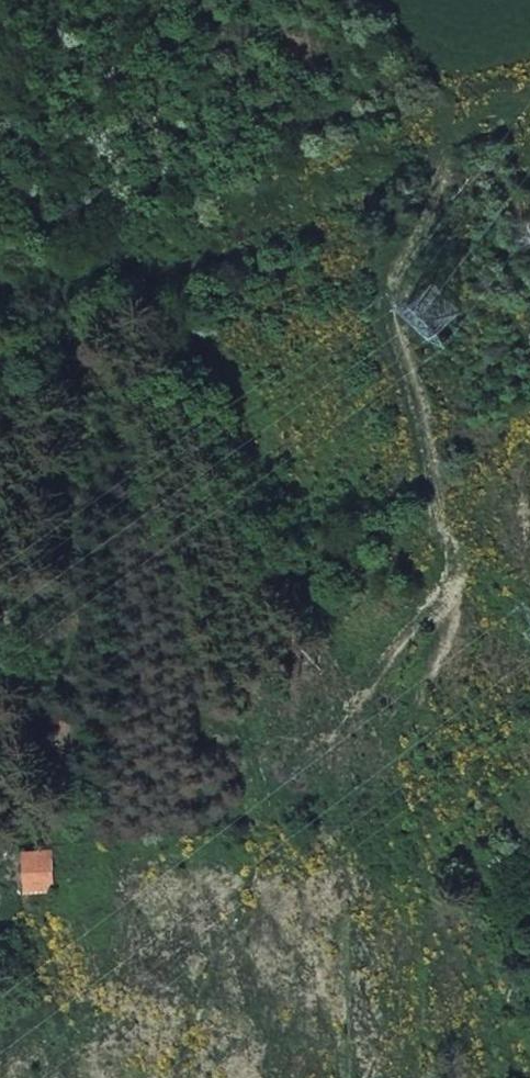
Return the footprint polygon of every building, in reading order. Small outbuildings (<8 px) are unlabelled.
[(51,849),(22,851),(24,894),(54,892),(51,849)]
